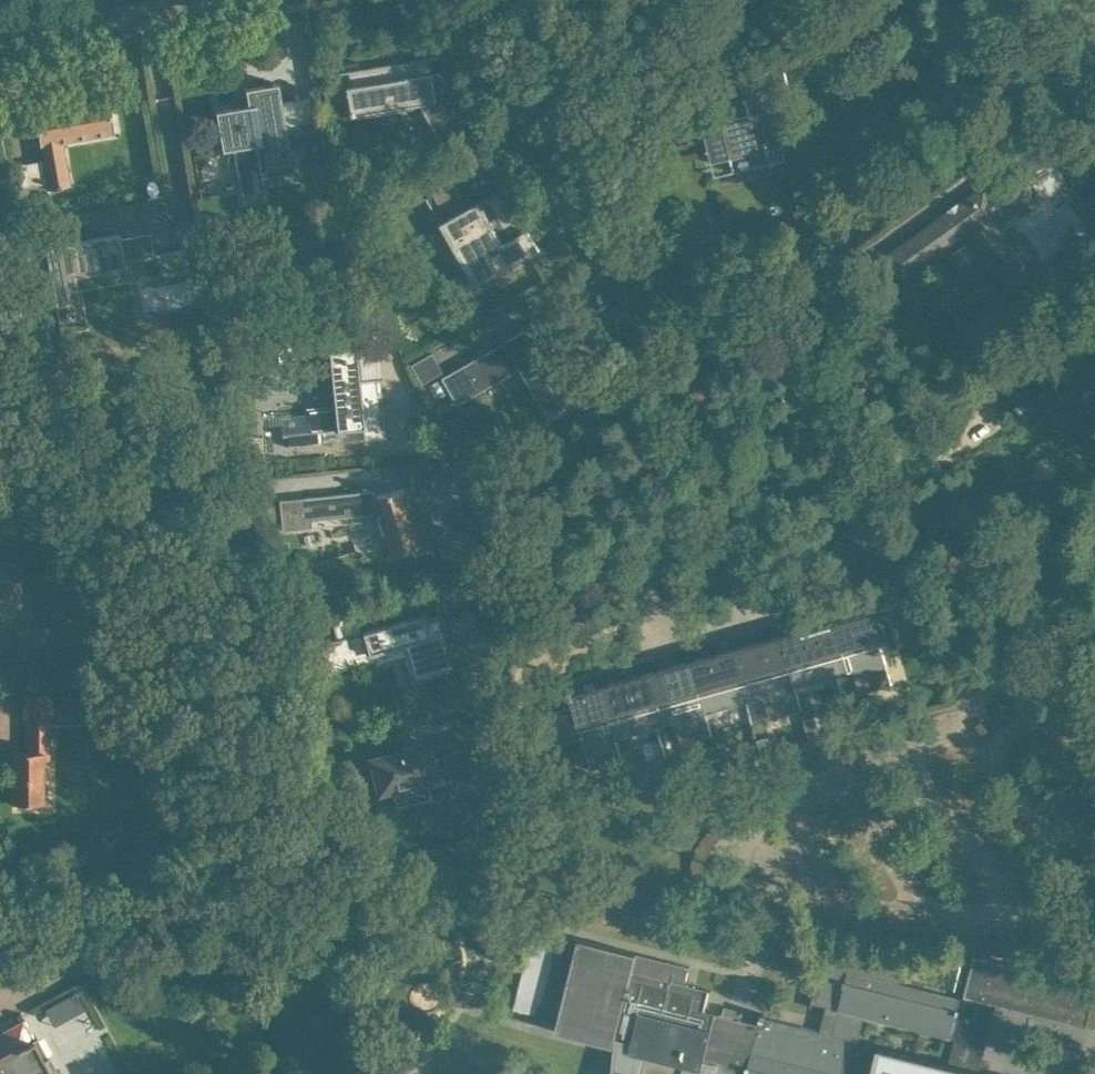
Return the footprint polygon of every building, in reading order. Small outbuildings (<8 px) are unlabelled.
[(392,65),(392,63),(341,71),(342,73),(352,71),(354,85),(350,86),(354,113),(424,102),(433,117),(444,110),(454,128),(440,136),(441,138),(470,122),(441,71),(432,72),(430,58),(439,57),(439,55),(407,61),(407,63),(392,65)] [(793,103),(784,64),(756,69),(734,75),(735,76),(741,74),(745,94),(743,95),(745,99),(747,99),(750,112),(722,119),(721,111),(692,118),(692,119),(701,117),(709,149),(706,149),(706,151),(709,150),(712,162),(766,149),(767,154),(771,153),(770,149),(783,146),(774,108),(793,103)] [(243,193),(263,190),(261,176),(296,169),(297,177),(299,176),(294,150),(290,151),(278,82),(246,88),(249,108),(242,109),(241,106),(239,107),(239,109),(216,113),(223,152),(235,150),(243,193)] [(33,105),(47,188),(71,184),(63,141),(113,133),(107,93),(101,94),(101,89),(80,92),(81,97),(33,105)] [(310,97),(291,96),(289,125),(309,126),(310,97)] [(32,125),(29,112),(12,116),(15,129),(32,125)] [(1011,287),(1028,275),(999,233),(1012,223),(1009,218),(1018,211),(1020,214),(1046,195),(1044,193),(1065,178),(1051,159),(1029,174),(1028,171),(994,195),(987,185),(960,205),(958,202),(948,209),(950,212),(888,256),(902,275),(969,227),(1011,287)] [(448,181),(432,190),(440,204),(456,196),(449,183),(448,181)] [(442,222),(477,284),(541,248),(529,226),(520,231),(512,216),(521,211),(506,186),(442,222)] [(57,313),(59,313),(66,312),(66,315),(73,314),(72,310),(79,309),(77,299),(78,299),(76,286),(126,276),(124,261),(125,261),(124,259),(120,237),(120,233),(74,241),(47,246),(45,246),(50,274),(56,308),(57,313)] [(185,248),(174,250),(175,252),(178,269),(176,270),(177,272),(189,270),(185,248)] [(553,414),(579,398),(552,350),(555,348),(540,321),(443,376),(459,403),(525,365),(553,414)] [(328,339),(334,407),(309,409),(311,430),(294,431),(287,432),(288,446),(322,443),(321,431),(363,427),(364,438),(385,437),(381,391),(377,391),(376,378),(357,380),(354,337),(328,339)] [(424,380),(447,369),(437,349),(414,361),(424,380)] [(373,489),(279,499),(282,529),(312,526),(311,519),(376,512),(389,554),(413,547),(414,552),(430,547),(432,554),(434,554),(411,478),(409,478),(412,487),(404,489),(403,487),(373,496),(372,491),(373,491),(373,489)] [(262,505),(264,523),(276,522),(274,504),(273,504),(272,500),(265,501),(265,504),(262,505)] [(0,571),(0,609),(20,608),(18,570),(0,571)] [(426,621),(424,613),(317,643),(325,673),(378,658),(376,650),(404,642),(415,680),(426,677),(427,680),(434,678),(433,675),(441,673),(440,670),(452,666),(455,676),(457,675),(437,604),(435,605),(439,617),(426,621)] [(878,608),(835,620),(842,644),(838,646),(845,673),(854,670),(860,692),(892,683),(883,652),(882,652),(880,644),(891,641),(891,644),(899,641),(888,604),(877,607),(878,608)] [(796,657),(787,659),(790,668),(789,669),(792,678),(793,678),(795,686),(834,675),(834,676),(845,673),(838,646),(842,644),(835,620),(789,633),(796,657)] [(789,633),(740,647),(741,651),(755,698),(764,696),(770,718),(802,709),(795,686),(793,678),(792,678),(789,669),(790,668),(787,659),(796,657),(789,633)] [(711,655),(691,660),(700,694),(699,694),(702,704),(703,703),(705,712),(706,711),(744,701),(744,702),(755,698),(741,651),(740,647),(711,655)] [(658,677),(653,678),(666,724),(674,721),(681,743),(712,734),(706,711),(705,712),(703,703),(702,704),(699,694),(700,694),(691,660),(656,670),(658,677)] [(656,670),(600,686),(610,720),(612,729),(613,728),(616,737),(654,726),(654,727),(666,724),(653,678),(658,677),(656,670)] [(13,749),(11,801),(16,801),(18,806),(26,806),(29,801),(41,801),(43,761),(48,761),(49,724),(79,725),(80,703),(80,685),(53,684),(53,696),(45,696),(23,695),(22,715),(26,715),(25,749),(13,749)] [(542,738),(522,743),(525,753),(545,747),(548,746),(582,737),(591,768),(622,759),(616,737),(613,728),(612,729),(610,720),(600,686),(574,693),(572,688),(568,689),(570,697),(571,697),(573,705),(536,715),(542,738)] [(814,715),(804,718),(809,737),(820,735),(814,715)] [(982,733),(987,729),(981,720),(976,724),(982,733)] [(767,735),(757,738),(761,752),(771,749),(767,735)] [(395,806),(431,796),(430,794),(456,787),(456,784),(453,785),(452,784),(481,776),(481,775),(480,775),(472,746),(473,746),(473,745),(444,752),(444,754),(445,754),(445,755),(433,758),(428,743),(429,743),(428,742),(370,758),(370,759),(371,759),(372,765),(369,766),(374,784),(377,783),(379,789),(378,789),(379,791),(390,788),(395,806)] [(726,747),(716,750),(720,763),(730,760),(726,747)] [(678,760),(667,763),(671,777),(682,774),(678,760)] [(636,773),(627,776),(630,788),(640,785),(636,773)] [(533,1019),(546,1023),(568,935),(558,933),(542,998),(543,999),(542,1003),(537,1002),(533,1019)] [(555,1030),(614,1045),(611,1073),(715,1073),(716,1072),(722,1073),(986,1073),(979,1072),(996,1003),(1087,1026),(1094,995),(1094,984),(974,954),(964,995),(965,996),(964,999),(960,998),(901,983),(905,965),(910,967),(910,965),(821,943),(821,944),(826,946),(810,1006),(812,1006),(813,1002),(827,1005),(821,1030),(765,1016),(765,1012),(761,1012),(759,1023),(743,1019),(705,1011),(711,991),(685,984),(689,966),(578,938),(555,1030)] [(59,1022),(88,1004),(78,988),(49,1006),(59,1022)] [(41,1059),(45,1057),(35,1040),(34,1040),(23,1020),(0,1033),(0,1073),(50,1073),(41,1059)]
